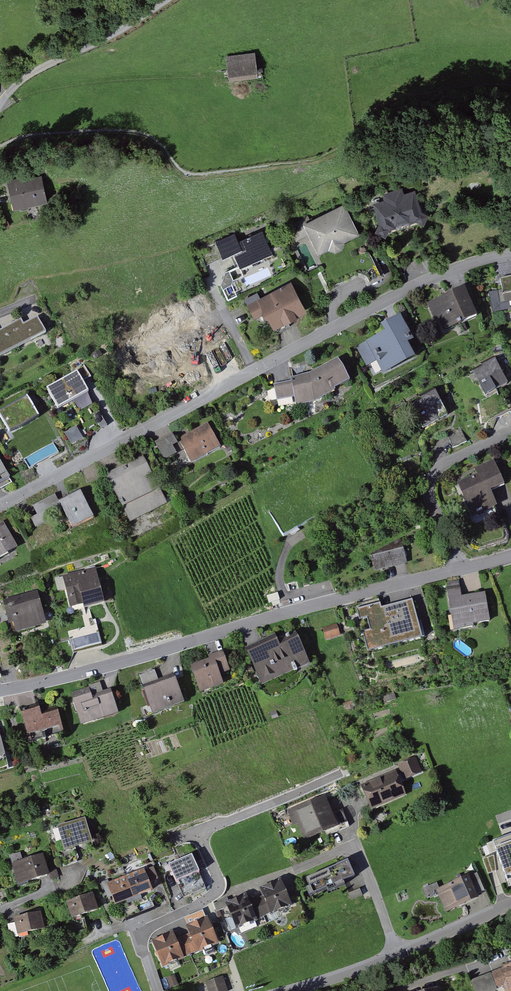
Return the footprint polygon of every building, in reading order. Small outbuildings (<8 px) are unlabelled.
[(254,54),(228,57),(230,77),(257,73),(254,54)] [(7,183),(13,209),(47,201),(41,175),(7,183)] [(425,221),(415,190),(404,193),(403,188),(383,194),(385,199),(374,202),(383,233),(425,221)] [(311,236),(321,255),(361,236),(345,203),(310,220),(309,216),(290,225),(298,242),(311,236)] [(237,258),(244,274),(279,260),(264,225),(219,243),(227,262),(237,258)] [(291,283),(248,305),(262,334),(305,312),(291,283)] [(503,286),(508,311),(510,310),(510,285),(503,286)] [(465,289),(427,306),(439,334),(477,318),(465,289)] [(494,312),(507,309),(502,290),(490,293),(494,312)] [(197,321),(212,313),(202,294),(187,302),(197,321)] [(189,313),(130,344),(139,363),(169,347),(172,354),(202,338),(189,313)] [(376,364),(382,375),(414,359),(406,343),(412,341),(400,317),(381,327),(385,335),(356,349),(366,369),(376,364)] [(44,333),(36,318),(23,325),(20,320),(0,330),(0,356),(44,333)] [(337,361),(309,375),(294,377),(295,383),(275,386),(277,400),(297,397),(298,406),(313,404),(350,386),(337,361)] [(486,396),(508,385),(496,361),(474,372),(486,396)] [(46,389),(57,410),(88,394),(77,373),(46,389)] [(406,406),(417,431),(448,417),(436,392),(406,406)] [(0,411),(0,419),(9,435),(39,417),(26,396),(0,411)] [(179,441),(191,464),(219,450),(207,426),(179,441)] [(455,447),(467,441),(461,429),(449,435),(455,447)] [(155,442),(164,461),(181,453),(172,434),(155,442)] [(129,524),(168,505),(144,457),(105,476),(129,524)] [(476,477),(457,485),(473,520),(497,509),(489,493),(506,485),(495,461),(473,471),(476,477)] [(12,484),(0,462),(0,490),(12,484)] [(73,530),(93,520),(80,494),(60,504),(73,530)] [(18,552),(4,524),(0,526),(0,561),(18,552)] [(372,559),(375,573),(408,564),(404,551),(372,559)] [(72,613),(103,606),(95,569),(64,576),(72,613)] [(448,592),(454,630),(490,624),(485,596),(463,600),(461,590),(448,592)] [(46,627),(37,592),(6,600),(15,635),(46,627)] [(418,603),(376,613),(384,643),(425,633),(418,603)] [(338,623),(323,628),(327,640),(342,635),(338,623)] [(69,632),(71,638),(99,632),(97,626),(69,632)] [(99,632),(71,641),(74,650),(102,642),(99,632)] [(246,649),(259,684),(309,665),(297,635),(277,643),(275,638),(246,649)] [(192,667),(200,694),(222,687),(219,676),(228,673),(222,654),(209,659),(210,662),(192,667)] [(138,676),(150,716),(182,706),(174,680),(160,685),(156,671),(138,676)] [(72,700),(80,726),(117,715),(111,694),(93,700),(91,695),(72,700)] [(21,712),(27,735),(61,726),(57,713),(41,718),(38,708),(21,712)] [(402,767),(407,780),(421,774),(415,761),(402,767)] [(362,790),(370,810),(406,795),(398,775),(362,790)] [(292,810),(305,841),(338,827),(325,797),(292,810)] [(56,828),(62,851),(92,843),(86,819),(56,828)] [(493,843),(507,881),(510,879),(510,836),(493,843)] [(44,856),(13,865),(19,885),(50,875),(44,856)] [(172,867),(185,898),(207,888),(195,857),(172,867)] [(357,883),(350,862),(307,879),(315,899),(357,883)] [(144,871),(108,884),(115,904),(151,891),(144,871)] [(437,889),(446,912),(480,898),(471,875),(437,889)] [(227,905),(237,929),(294,906),(285,882),(261,892),(264,900),(251,905),(248,897),(227,905)] [(65,901),(71,918),(100,909),(94,892),(65,901)] [(14,920),(17,934),(45,927),(41,913),(14,920)] [(152,941),(164,967),(220,943),(209,917),(186,926),(190,934),(176,940),(173,932),(152,941)] [(491,973),(497,989),(504,987),(505,990),(510,990),(510,966),(491,973)] [(167,979),(171,990),(180,987),(176,975),(167,979)] [(209,990),(229,990),(230,990),(225,977),(206,985),(209,990)]
